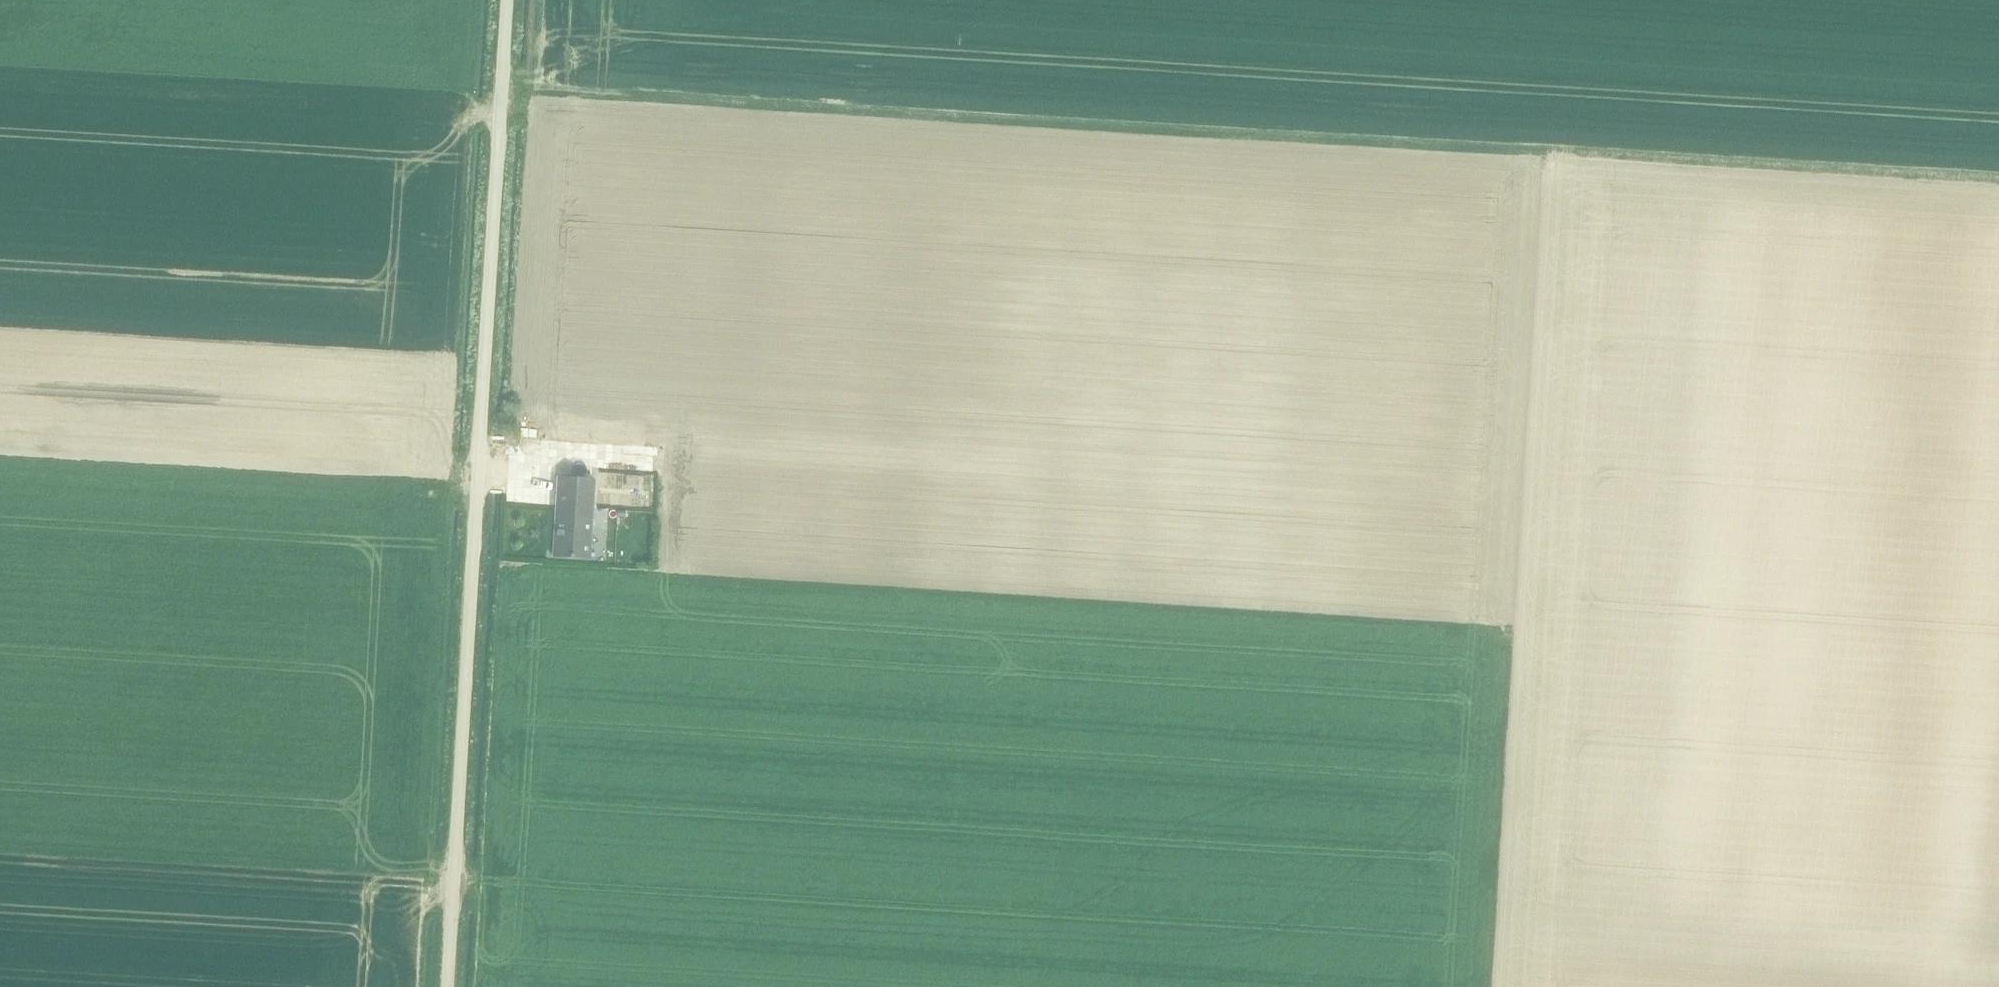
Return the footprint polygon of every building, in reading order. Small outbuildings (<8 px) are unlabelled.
[(596,439),(596,429),(579,428),(579,439),(596,439)] [(556,497),(555,517),(591,520),(594,479),(557,477),(556,497)] [(589,559),(591,520),(555,517),(552,556),(589,559)]
